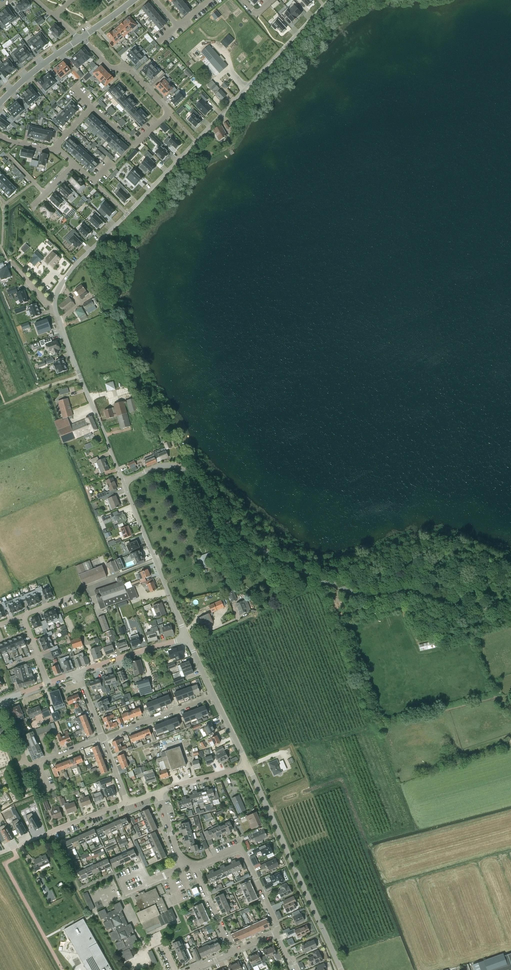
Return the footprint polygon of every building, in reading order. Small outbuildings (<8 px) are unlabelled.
[(16,11),(22,20),(25,18),(22,12),(30,6),(29,4),(30,3),(27,0),(27,1),(26,0),(25,0),(23,0),(22,1),(23,1),(17,6),(17,7),(19,9),(16,11)] [(177,10),(184,4),(181,0),(174,6),(177,10)] [(292,4),(288,9),(296,18),(297,18),(301,14),(296,8),(298,6),(294,1),(291,4),(292,4)] [(145,14),(152,8),(148,3),(142,9),(145,14)] [(181,13),(187,8),(184,4),(177,10),(181,13)] [(8,8),(3,12),(3,13),(11,24),(19,18),(15,14),(13,15),(8,8)] [(149,18),(156,12),(152,8),(145,14),(149,18)] [(184,17),(191,11),(187,8),(181,13),(184,17)] [(288,9),(281,15),(285,20),(287,17),(292,23),(297,18),(296,18),(288,9)] [(216,10),(211,15),(216,21),(221,16),(216,10)] [(152,22),(159,16),(156,12),(149,18),(152,22)] [(0,15),(0,20),(2,23),(0,24),(0,25),(3,29),(11,24),(3,13),(0,15)] [(156,26),(163,20),(159,16),(152,22),(156,26)] [(41,17),(36,21),(39,25),(44,21),(41,17)] [(279,17),(272,24),(273,25),(272,27),(275,30),(277,29),(281,34),(282,33),(283,34),(286,31),(285,30),(286,29),(281,24),(283,22),(279,17)] [(130,18),(125,22),(132,30),(133,32),(134,32),(141,26),(137,21),(134,23),(130,18)] [(166,24),(163,20),(156,26),(160,30),(166,24)] [(132,30),(125,22),(123,23),(121,25),(128,34),(132,30)] [(55,25),(50,30),(53,33),(52,35),(57,39),(59,36),(60,37),(63,34),(62,33),(63,32),(55,25)] [(128,34),(121,25),(121,26),(116,29),(123,37),(124,37),(128,34)] [(125,39),(124,37),(123,37),(116,29),(112,33),(119,41),(121,43),(125,39)] [(42,31),(34,37),(42,48),(43,48),(48,44),(45,40),(43,38),(45,36),(42,31)] [(119,41),(112,33),(112,32),(112,33),(107,36),(112,42),(110,44),(112,47),(119,41)] [(18,34),(11,40),(14,43),(21,38),(18,34)] [(229,34),(220,43),(226,48),(234,40),(229,34)] [(34,37),(27,43),(30,47),(33,46),(37,52),(42,48),(34,37)] [(25,44),(18,50),(26,60),(27,59),(27,60),(30,57),(31,56),(28,53),(26,50),(29,49),(25,44)] [(132,61),(141,52),(135,45),(130,49),(133,52),(128,56),(128,57),(128,58),(130,61),(131,60),(132,61)] [(205,56),(201,59),(216,76),(219,73),(222,71),(225,69),(227,66),(223,62),(225,60),(221,55),(219,57),(209,46),(201,52),(205,56)] [(79,53),(86,61),(93,56),(91,53),(88,54),(84,49),(79,53)] [(18,50),(10,55),(14,60),(16,58),(21,64),(22,63),(22,64),(25,61),(26,60),(18,50)] [(165,58),(172,52),(169,50),(163,55),(165,58)] [(143,63),(148,59),(141,52),(132,61),(131,62),(134,65),(135,64),(136,65),(141,60),(143,63)] [(82,65),(86,61),(79,53),(75,57),(82,65)] [(8,60),(3,64),(10,74),(11,73),(12,74),(15,71),(14,71),(15,70),(11,64),(13,62),(9,57),(7,59),(8,60)] [(73,68),(75,71),(76,73),(79,70),(78,69),(82,65),(75,57),(71,61),(75,66),(73,68)] [(147,76),(157,66),(152,62),(150,59),(145,64),(148,66),(142,71),(146,76),(147,75),(147,76)] [(59,66),(67,77),(75,71),(73,68),(71,66),(68,68),(63,63),(62,63),(59,65),(59,66)] [(0,72),(5,78),(10,74),(3,64),(0,66),(0,72)] [(59,76),(56,78),(60,83),(67,77),(59,66),(58,67),(57,66),(54,69),(55,69),(54,70),(59,76)] [(159,78),(164,73),(162,71),(161,71),(157,66),(147,76),(151,81),(157,76),(159,78)] [(96,79),(105,71),(104,71),(105,70),(102,67),(102,68),(101,67),(96,72),(93,69),(89,73),(95,80),(96,80),(96,79)] [(109,75),(105,71),(96,79),(100,84),(101,83),(109,75)] [(60,83),(56,78),(53,80),(49,75),(48,75),(47,75),(44,77),(45,78),(44,79),(52,89),(57,85),(60,83)] [(109,75),(101,83),(105,87),(103,89),(106,91),(110,87),(108,84),(113,79),(109,75)] [(161,92),(170,83),(164,76),(160,80),(162,83),(157,88),(157,89),(159,92),(160,92),(161,92)] [(52,89),(44,79),(43,79),(43,78),(38,82),(43,88),(40,91),(45,96),(47,93),(52,89)] [(207,86),(221,101),(226,96),(212,81),(207,86)] [(172,94),(177,90),(170,83),(161,92),(161,93),(163,96),(164,96),(165,96),(170,92),(172,94)] [(107,92),(113,98),(122,90),(118,86),(116,88),(114,86),(107,92)] [(26,93),(35,103),(40,99),(43,97),(39,92),(36,94),(31,88),(26,92),(27,93),(26,93)] [(113,98),(119,104),(125,98),(123,96),(125,94),(122,90),(113,98)] [(175,106),(185,97),(179,90),(174,94),(176,96),(171,102),(175,106)] [(23,105),(24,106),(27,109),(30,107),(30,108),(35,103),(26,93),(21,97),(26,103),(23,105)] [(203,93),(200,96),(206,101),(209,99),(203,93)] [(125,98),(119,104),(124,110),(125,109),(133,102),(129,98),(127,100),(125,98)] [(74,114),(74,115),(79,110),(74,106),(76,104),(71,100),(65,106),(66,107),(74,114)] [(202,100),(196,106),(205,116),(212,109),(202,100)] [(133,103),(133,102),(125,109),(130,115),(136,110),(134,108),(136,106),(135,105),(136,104),(134,102),(133,103)] [(13,106),(12,106),(21,116),(28,110),(27,109),(24,106),(21,108),(17,103),(16,103),(15,103),(12,105),(13,106)] [(12,116),(10,118),(13,122),(21,116),(12,106),(12,107),(11,106),(8,109),(9,109),(8,110),(12,116)] [(112,106),(107,110),(111,115),(116,111),(112,106)] [(66,107),(63,111),(71,118),(74,115),(74,114),(66,107)] [(63,111),(62,110),(58,114),(59,115),(67,122),(71,118),(63,111)] [(129,116),(135,122),(144,114),(140,110),(138,112),(136,110),(130,115),(129,116)] [(200,124),(201,123),(196,118),(198,115),(193,110),(190,113),(192,115),(187,120),(196,128),(197,127),(201,124),(200,124)] [(135,122),(134,122),(140,129),(147,122),(145,119),(147,117),(144,114),(135,122)] [(59,115),(55,119),(54,119),(52,121),(57,125),(59,123),(63,127),(65,125),(67,122),(59,115)] [(88,128),(89,127),(90,126),(96,119),(92,115),(84,124),(88,128)] [(122,118),(118,122),(122,127),(127,123),(122,118)] [(0,119),(0,127),(2,128),(5,131),(9,125),(0,119)] [(89,127),(93,131),(100,123),(96,119),(90,126),(89,127)] [(97,135),(98,134),(104,127),(100,123),(93,131),(97,135)] [(34,139),(34,138),(33,138),(36,127),(27,125),(26,131),(29,131),(28,137),(34,139)] [(220,141),(227,136),(221,126),(214,131),(220,141)] [(34,138),(39,140),(41,130),(42,128),(36,127),(33,138),(34,138)] [(98,134),(101,137),(102,137),(108,130),(104,127),(98,134)] [(46,129),(46,131),(44,141),(50,143),(51,137),(54,137),(55,133),(54,133),(54,131),(46,129)] [(106,141),(112,134),(108,130),(102,137),(101,137),(100,139),(104,143),(106,141)] [(116,137),(112,134),(106,141),(109,144),(110,144),(116,137)] [(110,144),(109,144),(109,145),(113,149),(120,141),(116,137),(110,144)] [(168,138),(164,142),(168,146),(169,148),(172,145),(176,150),(181,145),(177,141),(177,140),(174,137),(174,138),(173,137),(170,140),(168,138)] [(163,160),(165,158),(166,158),(168,155),(168,154),(166,152),(167,151),(164,148),(163,149),(161,146),(162,145),(155,138),(153,140),(158,145),(157,146),(159,148),(154,152),(163,160)] [(64,146),(68,150),(74,143),(70,139),(64,146)] [(117,153),(124,145),(120,141),(113,149),(117,153)] [(74,143),(68,150),(72,154),(78,147),(74,143)] [(80,145),(78,147),(72,154),(76,157),(84,149),(80,145)] [(128,149),(124,145),(117,153),(116,153),(120,157),(128,149)] [(88,152),(84,149),(76,157),(80,161),(87,153),(88,152)] [(22,151),(21,151),(20,155),(21,155),(21,156),(32,159),(33,152),(30,152),(30,151),(27,151),(22,150),(22,151)] [(142,165),(139,167),(145,173),(148,170),(151,173),(155,168),(152,165),(154,163),(150,159),(152,157),(147,152),(144,156),(147,159),(141,164),(142,165)] [(90,158),(91,157),(87,153),(80,161),(84,165),(90,158)] [(41,154),(38,167),(45,169),(46,162),(47,159),(48,155),(41,154)] [(94,161),(90,158),(84,165),(88,168),(94,161)] [(95,160),(94,161),(88,168),(92,172),(99,164),(95,160)] [(130,183),(134,187),(142,179),(136,173),(135,171),(135,172),(134,171),(127,178),(131,181),(130,183)] [(75,187),(75,188),(80,193),(83,190),(81,188),(84,184),(81,182),(82,181),(79,178),(78,179),(75,176),(74,177),(70,180),(69,181),(75,187)] [(8,181),(4,177),(0,181),(0,188),(1,189),(8,181)] [(1,189),(5,193),(13,185),(8,181),(1,189)] [(126,189),(120,184),(117,186),(121,190),(116,195),(124,203),(129,198),(123,192),(126,189)] [(13,185),(5,193),(9,197),(17,190),(13,185)] [(72,189),(69,191),(64,186),(59,190),(69,200),(76,193),(72,189)] [(63,198),(60,200),(55,195),(50,199),(53,202),(52,202),(55,205),(55,204),(60,209),(67,202),(63,198)] [(114,212),(106,203),(98,211),(103,216),(106,213),(109,217),(114,212)] [(49,218),(55,212),(46,204),(45,205),(41,208),(40,209),(44,213),(43,213),(46,216),(46,215),(49,218)] [(100,215),(95,210),(92,213),(95,216),(90,221),(97,228),(97,229),(103,223),(97,218),(100,215)] [(84,225),(78,230),(86,238),(89,236),(89,237),(92,234),(91,233),(92,233),(84,225)] [(67,236),(71,239),(68,242),(71,245),(72,244),(72,245),(73,246),(73,245),(76,248),(78,247),(79,247),(82,244),(75,238),(78,235),(73,230),(67,236)] [(26,244),(21,249),(25,253),(30,248),(26,244)] [(34,257),(30,262),(34,266),(39,261),(40,263),(44,258),(37,252),(33,256),(34,257)] [(52,253),(46,260),(47,262),(46,263),(53,269),(56,265),(56,264),(60,259),(58,257),(59,256),(54,252),(53,254),(52,253)] [(7,268),(0,271),(0,276),(2,281),(11,277),(7,268)] [(82,285),(75,290),(79,296),(82,299),(85,297),(88,294),(86,291),(82,285)] [(16,293),(19,301),(20,301),(21,304),(24,303),(25,303),(28,302),(26,298),(27,298),(24,291),(16,293)] [(64,313),(75,305),(69,297),(64,302),(59,306),(64,313)] [(88,314),(96,309),(91,300),(83,305),(88,314)] [(36,304),(28,307),(32,319),(40,316),(36,304)] [(81,321),(87,318),(85,314),(81,308),(76,311),(81,321)] [(48,320),(35,324),(37,330),(40,328),(42,333),(51,329),(48,320)] [(45,341),(46,345),(49,353),(52,352),(53,355),(57,354),(59,353),(57,350),(60,349),(59,347),(58,344),(57,341),(52,343),(51,339),(45,341)] [(63,359),(55,361),(56,362),(56,363),(54,364),(53,364),(56,370),(58,369),(60,373),(67,370),(63,359)] [(108,392),(116,389),(114,381),(106,384),(108,392)] [(130,413),(138,410),(135,398),(126,401),(130,413)] [(63,419),(73,416),(68,399),(58,402),(63,419)] [(123,402),(114,404),(116,412),(117,416),(121,429),(130,426),(123,402)] [(111,409),(104,410),(107,419),(113,417),(117,416),(116,412),(112,413),(111,409)] [(62,419),(55,422),(55,424),(63,443),(75,438),(91,432),(97,430),(92,417),(85,419),(70,426),(66,427),(63,420),(62,421),(62,419)] [(166,448),(163,449),(163,448),(153,453),(154,454),(156,459),(159,457),(160,460),(168,457),(166,451),(165,452),(164,451),(167,450),(166,448)] [(147,467),(157,463),(154,455),(144,459),(147,467)] [(101,473),(109,470),(105,459),(99,461),(97,457),(90,460),(92,464),(96,462),(101,473)] [(110,491),(117,488),(113,478),(106,481),(110,491)] [(98,499),(104,497),(110,494),(109,492),(109,491),(106,492),(105,491),(100,493),(96,495),(98,499)] [(108,499),(107,500),(111,510),(113,509),(120,506),(116,496),(115,497),(113,493),(107,496),(108,499)] [(94,511),(97,518),(104,515),(103,513),(100,514),(98,510),(94,511)] [(105,517),(102,518),(103,522),(107,521),(107,520),(112,518),(114,518),(115,520),(116,521),(117,520),(119,525),(118,525),(119,528),(124,526),(123,523),(126,522),(126,520),(127,520),(124,515),(123,515),(123,513),(119,515),(117,511),(110,514),(111,515),(106,518),(105,517)] [(125,538),(132,536),(128,526),(121,529),(125,538)] [(128,552),(139,548),(137,542),(130,544),(129,541),(124,543),(128,552)] [(133,553),(130,555),(132,559),(135,558),(137,563),(138,564),(137,564),(137,565),(142,564),(141,562),(144,560),(141,552),(140,553),(139,551),(133,553)] [(197,562),(202,563),(203,565),(204,567),(210,565),(209,563),(209,561),(213,559),(210,552),(195,558),(197,562)] [(102,566),(93,569),(90,561),(76,567),(83,586),(107,577),(102,566)] [(119,571),(114,561),(108,564),(112,574),(119,571)] [(148,570),(138,574),(140,580),(143,579),(150,576),(148,570)] [(118,583),(99,589),(95,591),(97,595),(96,597),(101,610),(106,608),(106,607),(116,604),(129,599),(126,590),(125,590),(121,577),(117,579),(118,583)] [(151,592),(157,590),(152,579),(146,582),(147,585),(148,585),(151,592)] [(132,587),(141,583),(140,580),(131,584),(130,581),(124,584),(126,590),(133,587),(132,587)] [(38,588),(41,596),(44,595),(46,600),(48,599),(48,600),(51,599),(51,598),(53,597),(52,596),(52,595),(50,590),(49,588),(43,591),(41,587),(38,588)] [(126,590),(131,601),(138,597),(134,587),(133,587),(126,590)] [(30,593),(35,605),(35,604),(36,605),(39,604),(38,603),(40,603),(40,602),(38,597),(41,596),(38,588),(35,589),(35,591),(30,593)] [(231,602),(237,599),(233,590),(226,593),(229,601),(231,600),(231,602)] [(21,595),(24,603),(27,602),(29,607),(29,606),(29,607),(31,606),(31,607),(34,606),(34,605),(35,605),(30,593),(24,595),(24,594),(21,595)] [(13,600),(18,612),(18,611),(19,612),(21,611),(21,610),(23,609),(21,604),(24,603),(21,595),(18,596),(18,597),(13,600)] [(7,601),(4,602),(7,609),(9,608),(12,613),(12,614),(14,613),(14,614),(17,613),(17,612),(18,612),(13,600),(7,602),(7,601)] [(246,600),(236,604),(240,615),(251,611),(246,600)] [(224,607),(221,601),(209,606),(212,613),(224,607)] [(158,617),(166,614),(162,603),(154,606),(158,617)] [(50,612),(49,612),(53,622),(53,623),(59,621),(60,623),(63,622),(60,614),(57,616),(55,610),(55,611),(55,610),(53,611),(53,610),(50,611),(50,612)] [(46,620),(43,621),(46,629),(49,628),(47,624),(53,622),(49,612),(48,613),(48,612),(45,613),(46,614),(44,614),(44,615),(46,620)] [(212,613),(199,618),(201,622),(201,623),(201,624),(201,626),(203,627),(207,625),(208,627),(211,626),(210,624),(213,623),(210,616),(213,615),(212,613)] [(104,615),(98,617),(103,631),(109,629),(104,615)] [(32,621),(31,622),(34,627),(35,629),(41,626),(43,630),(46,629),(43,621),(40,622),(38,617),(36,618),(36,617),(33,618),(33,619),(31,620),(32,621)] [(163,624),(158,626),(161,633),(164,632),(165,637),(170,635),(170,636),(174,635),(174,634),(171,625),(164,627),(163,624)] [(156,635),(159,634),(157,627),(150,629),(151,632),(146,633),(149,642),(157,639),(156,635)] [(41,644),(42,645),(51,641),(49,636),(53,634),(51,631),(44,634),(45,637),(40,639),(40,640),(39,640),(40,642),(39,642),(41,645),(41,644)] [(112,636),(110,631),(107,632),(111,643),(107,644),(107,646),(103,647),(106,656),(115,653),(111,643),(114,642),(112,636)] [(133,647),(141,644),(138,635),(130,638),(133,647)] [(22,636),(18,638),(21,646),(26,644),(22,636)] [(18,638),(13,640),(16,648),(21,646),(18,638)] [(80,638),(71,641),(74,649),(83,646),(80,638)] [(42,645),(42,646),(41,646),(42,649),(43,649),(44,651),(44,650),(44,651),(49,649),(51,652),(54,650),(58,649),(57,645),(53,647),(51,641),(42,645)] [(120,652),(129,649),(126,641),(117,644),(120,652)] [(420,651),(437,647),(435,641),(419,645),(420,651)] [(102,658),(101,655),(100,651),(102,650),(102,649),(101,646),(98,647),(91,650),(94,660),(102,658)] [(184,655),(182,647),(176,649),(175,648),(173,649),(173,650),(172,650),(169,651),(170,655),(173,654),(174,658),(175,657),(176,661),(184,658),(183,655),(184,655)] [(58,649),(54,650),(51,652),(53,658),(61,655),(58,649)] [(78,668),(89,664),(86,656),(83,657),(82,654),(74,656),(72,651),(70,655),(72,659),(74,659),(78,668)] [(74,669),(69,656),(60,659),(63,667),(66,666),(68,671),(69,671),(72,670),(74,669)] [(135,675),(144,673),(140,660),(135,662),(135,661),(134,662),(132,663),(135,675)] [(182,671),(189,668),(191,667),(189,662),(180,665),(182,671)] [(19,688),(24,687),(22,682),(23,681),(23,680),(22,680),(22,678),(24,677),(24,676),(29,674),(26,665),(17,668),(18,674),(10,677),(12,683),(17,682),(19,688)] [(52,667),(55,675),(56,675),(57,675),(58,675),(58,674),(61,673),(60,670),(59,665),(52,667)] [(191,667),(189,668),(182,671),(185,677),(194,673),(191,667)] [(118,671),(119,672),(117,673),(121,682),(127,680),(123,671),(122,671),(121,670),(118,671)] [(31,674),(29,674),(24,676),(24,677),(22,678),(22,680),(23,680),(23,681),(22,682),(24,687),(35,684),(33,677),(32,677),(31,674)] [(114,674),(109,676),(112,684),(115,683),(116,685),(119,685),(118,681),(117,681),(114,674)] [(108,685),(110,684),(112,684),(109,676),(104,677),(106,682),(103,682),(105,689),(106,689),(109,688),(108,685)] [(141,696),(153,693),(149,678),(142,680),(140,676),(133,678),(134,683),(137,682),(141,696)] [(101,689),(102,690),(102,692),(103,692),(106,692),(105,689),(103,682),(101,683),(99,679),(94,681),(97,689),(98,690),(101,689)] [(197,685),(191,687),(194,695),(200,692),(198,688),(201,686),(198,679),(195,680),(197,685)] [(186,689),(188,697),(194,695),(191,687),(186,689)] [(186,689),(180,691),(183,699),(188,697),(186,689)] [(59,691),(56,692),(55,691),(52,692),(52,693),(50,694),(55,706),(63,704),(59,691)] [(183,699),(180,691),(174,694),(177,701),(183,699)] [(78,694),(73,696),(75,703),(77,702),(81,700),(78,694)] [(67,699),(69,705),(75,703),(73,696),(67,699)] [(163,698),(166,705),(172,703),(169,696),(163,698)] [(99,708),(107,705),(110,704),(108,698),(104,700),(104,701),(97,703),(99,708)] [(166,705),(163,698),(157,700),(160,708),(166,705)] [(160,708),(157,700),(152,702),(155,710),(160,708)] [(155,710),(152,702),(146,704),(148,709),(149,712),(155,710)] [(115,706),(111,707),(108,709),(107,705),(99,708),(101,713),(108,710),(108,711),(112,710),(116,709),(115,706)] [(21,719),(24,718),(19,707),(12,710),(16,718),(20,716),(21,719)] [(31,718),(42,714),(44,718),(51,715),(48,708),(41,711),(39,707),(31,710),(31,708),(28,709),(29,711),(28,711),(31,718)] [(135,707),(132,708),(134,711),(136,717),(142,714),(140,708),(136,710),(135,707)] [(199,709),(202,716),(208,714),(205,707),(199,709)] [(126,710),(127,713),(130,719),(136,717),(134,711),(129,712),(128,709),(126,710)] [(202,716),(199,709),(194,711),(197,718),(202,716)] [(191,720),(197,718),(194,711),(188,713),(191,720)] [(52,715),(55,721),(60,719),(58,712),(52,715)] [(106,718),(103,719),(105,724),(112,722),(111,719),(115,718),(113,715),(112,715),(111,713),(109,713),(105,715),(106,718)] [(124,722),(130,719),(127,713),(121,715),(124,722)] [(191,720),(188,713),(182,715),(185,723),(191,720)] [(80,719),(82,724),(88,722),(86,715),(80,717),(80,719)] [(171,720),(174,728),(180,725),(177,718),(171,720)] [(166,722),(169,730),(174,728),(171,720),(166,722)] [(90,728),(88,722),(82,724),(79,725),(81,730),(82,731),(84,730),(90,728)] [(110,729),(110,728),(111,727),(111,728),(118,726),(116,722),(113,724),(112,722),(105,724),(106,726),(105,726),(106,728),(107,728),(107,729),(108,729),(108,730),(110,729)] [(160,724),(163,732),(169,730),(166,722),(160,724)] [(157,734),(163,732),(160,724),(155,727),(155,728),(156,730),(157,734)] [(209,734),(215,731),(211,724),(205,726),(206,727),(202,729),(204,732),(206,735),(209,734)] [(93,735),(90,728),(84,730),(82,731),(82,732),(83,733),(85,732),(87,737),(93,735)] [(149,729),(143,732),(145,738),(149,736),(150,738),(152,738),(151,735),(149,729)] [(23,736),(30,753),(33,760),(43,756),(33,732),(23,736)] [(145,738),(143,732),(136,734),(138,740),(145,738)] [(61,746),(66,744),(64,737),(61,738),(60,734),(57,735),(61,746)] [(138,740),(136,734),(130,737),(132,743),(138,740)] [(215,745),(220,743),(217,736),(211,738),(212,739),(208,741),(210,744),(213,742),(215,745)] [(114,748),(121,745),(120,743),(124,741),(122,739),(112,742),(114,748)] [(92,748),(93,752),(90,753),(91,754),(92,756),(100,752),(98,746),(92,748)] [(172,770),(186,766),(180,747),(162,753),(161,755),(162,757),(156,759),(158,766),(160,766),(162,771),(159,772),(161,779),(169,776),(164,761),(169,759),(172,770)] [(223,750),(218,753),(217,753),(216,754),(217,756),(219,759),(220,762),(228,758),(225,752),(224,750),(223,750)] [(100,752),(92,756),(92,757),(92,758),(95,757),(97,761),(98,761),(103,759),(100,752)] [(120,763),(126,760),(124,754),(117,757),(120,763)] [(81,756),(74,759),(77,764),(83,762),(81,756)] [(207,765),(207,764),(207,766),(211,765),(210,763),(214,762),(212,756),(205,758),(207,765)] [(68,761),(70,767),(71,770),(76,768),(78,767),(77,764),(74,759),(68,761)] [(97,761),(99,768),(105,765),(103,759),(98,761),(97,761)] [(126,760),(120,763),(122,769),(129,766),(126,760)] [(282,772),(280,769),(282,768),(283,771),(286,769),(283,761),(280,762),(281,764),(279,765),(277,760),(269,764),(274,776),(282,772)] [(68,761),(61,764),(64,769),(70,767),(68,761)] [(59,776),(57,772),(64,769),(61,764),(55,766),(56,768),(53,769),(56,777),(59,776)] [(108,772),(105,765),(99,768),(102,774),(108,772)] [(154,772),(153,773),(152,770),(145,772),(146,775),(144,776),(147,783),(156,780),(154,772)] [(100,781),(101,786),(105,784),(112,782),(110,777),(100,781)] [(95,802),(104,799),(101,792),(100,790),(102,789),(100,781),(95,783),(99,793),(93,795),(95,802)] [(105,784),(101,786),(103,789),(104,790),(105,790),(108,798),(117,794),(114,786),(107,789),(105,784)] [(208,787),(206,788),(209,799),(210,802),(211,804),(213,804),(213,801),(219,799),(217,791),(213,792),(212,789),(209,790),(208,787)] [(203,800),(204,802),(207,801),(206,799),(209,799),(206,788),(203,789),(204,791),(201,792),(203,800)] [(197,790),(194,791),(197,802),(203,800),(201,792),(197,793),(197,790)] [(189,796),(190,798),(192,803),(197,802),(194,791),(192,792),(193,795),(189,796)] [(83,807),(91,804),(89,796),(85,798),(84,794),(81,795),(82,799),(80,799),(83,807)] [(238,813),(245,810),(239,795),(232,799),(238,813)] [(181,810),(187,808),(184,797),(181,798),(182,801),(178,802),(181,810)] [(186,797),(184,797),(187,808),(192,806),(192,803),(190,798),(187,799),(186,797)] [(66,804),(64,804),(65,805),(68,814),(77,810),(74,803),(70,804),(69,802),(66,804)] [(53,812),(51,812),(52,816),(52,817),(52,818),(53,819),(53,818),(54,819),(58,818),(58,819),(63,818),(60,809),(59,810),(58,807),(52,809),(53,812)] [(42,827),(35,816),(34,817),(32,813),(26,816),(32,829),(34,828),(36,830),(42,827)] [(256,813),(248,816),(247,815),(240,818),(242,823),(249,820),(253,828),(251,829),(258,826),(258,827),(259,826),(261,825),(256,813)] [(120,820),(123,827),(129,825),(126,817),(120,820)] [(28,833),(22,822),(20,823),(18,819),(12,822),(18,835),(20,834),(22,836),(28,833)] [(229,822),(224,824),(229,834),(231,833),(230,831),(233,829),(233,828),(235,827),(232,819),(229,820),(229,822)] [(117,830),(123,827),(120,820),(114,822),(117,830)] [(108,825),(112,832),(117,830),(114,822),(108,825)] [(179,831),(190,828),(188,822),(180,824),(181,828),(179,828),(179,831)] [(212,827),(218,839),(220,838),(219,836),(222,834),(219,827),(218,824),(212,827)] [(226,835),(229,834),(224,824),(219,827),(222,834),(225,833),(226,835)] [(8,828),(7,828),(5,825),(0,827),(0,831),(4,841),(7,839),(8,842),(14,839),(8,828)] [(103,828),(106,835),(112,832),(108,825),(103,828)] [(215,840),(218,839),(212,827),(207,829),(207,831),(204,832),(206,835),(205,836),(207,840),(211,839),(214,838),(215,840)] [(106,835),(103,828),(97,830),(100,838),(106,835)] [(184,836),(192,834),(190,828),(179,831),(180,833),(183,833),(184,836)] [(94,829),(88,832),(92,839),(97,837),(94,829)] [(256,842),(267,837),(264,830),(253,835),(252,833),(247,835),(249,841),(254,838),(256,842)] [(82,834),(86,842),(92,839),(88,832),(82,834)] [(82,834),(77,837),(80,845),(86,842),(82,834)] [(182,840),(183,842),(193,839),(192,834),(184,836),(185,839),(182,840)] [(74,847),(80,845),(77,837),(71,840),(74,847)] [(193,839),(183,842),(183,845),(186,844),(187,848),(190,847),(195,845),(193,839)] [(69,850),(74,847),(71,840),(65,842),(66,845),(63,846),(67,854),(70,852),(69,850)] [(263,857),(272,852),(268,843),(253,851),(254,854),(261,851),(263,857)] [(191,850),(188,851),(189,853),(200,850),(203,849),(202,846),(199,847),(198,844),(195,845),(190,847),(191,850)] [(128,852),(131,860),(137,857),(133,850),(128,852)] [(122,855),(125,862),(131,860),(128,852),(122,855)] [(166,856),(164,852),(156,856),(158,860),(166,856)] [(40,867),(49,863),(46,855),(34,860),(36,864),(33,866),(36,871),(41,869),(40,867)] [(116,857),(119,865),(125,862),(122,855),(116,857)] [(254,855),(249,857),(253,866),(258,864),(254,855)] [(110,860),(114,868),(119,865),(116,857),(110,860)] [(108,859),(102,862),(105,869),(111,867),(108,859)] [(269,870),(279,866),(275,859),(266,863),(260,865),(262,869),(267,867),(269,870)] [(235,860),(233,861),(237,871),(238,873),(241,872),(239,870),(243,868),(244,870),(246,869),(244,863),(241,864),(239,861),(236,862),(235,860)] [(228,866),(232,873),(237,871),(233,861),(230,862),(232,864),(228,866)] [(96,864),(99,872),(105,869),(102,862),(96,864)] [(90,867),(94,874),(99,872),(96,864),(90,867)] [(89,865),(83,867),(84,869),(88,877),(94,874),(90,867),(89,865)] [(224,865),(222,866),(226,876),(232,873),(228,866),(225,867),(224,865)] [(221,878),(226,876),(222,866),(219,867),(221,869),(217,871),(221,878)] [(88,877),(84,869),(79,872),(82,880),(88,877)] [(217,880),(221,878),(217,871),(214,872),(213,870),(211,871),(215,881),(216,882),(218,881),(217,880)] [(210,883),(215,881),(211,871),(208,872),(210,874),(206,876),(210,883)] [(272,883),(276,882),(277,884),(284,881),(279,872),(269,877),(272,883)] [(239,892),(251,886),(249,882),(241,886),(242,888),(238,890),(239,892)] [(281,898),(292,893),(289,886),(288,887),(286,883),(280,886),(281,888),(281,889),(281,890),(278,891),(281,898)] [(147,933),(161,926),(176,919),(172,909),(168,911),(162,897),(160,898),(158,893),(156,888),(135,897),(137,902),(136,903),(140,911),(140,912),(137,913),(136,913),(141,923),(143,927),(144,926),(147,933)] [(243,900),(255,894),(253,890),(244,894),(245,896),(242,898),(243,900)] [(255,894),(243,900),(243,902),(247,900),(248,902),(257,899),(255,894)] [(230,898),(229,896),(217,902),(218,906),(227,902),(226,900),(230,898)] [(294,904),(296,903),(293,896),(285,900),(286,904),(283,905),(287,912),(296,908),(294,904)] [(105,909),(98,912),(101,920),(104,918),(106,922),(103,923),(107,930),(111,928),(113,932),(109,933),(113,941),(117,939),(118,942),(115,943),(118,951),(122,949),(123,951),(121,952),(125,961),(133,957),(130,950),(135,948),(133,944),(138,942),(135,934),(132,936),(130,933),(134,931),(131,924),(128,925),(121,911),(123,910),(120,902),(113,905),(115,910),(107,913),(105,909)] [(191,914),(203,908),(201,904),(193,907),(194,910),(185,914),(186,916),(191,914)] [(233,904),(220,910),(222,914),(231,910),(230,908),(233,906),(233,904)] [(300,922),(304,920),(301,913),(300,914),(298,910),(292,913),(294,917),(293,917),(296,924),(299,923),(300,923),(300,922)] [(194,921),(207,916),(205,912),(196,916),(197,918),(194,920),(194,921)] [(207,916),(194,921),(195,923),(199,922),(200,924),(203,923),(204,925),(208,923),(207,921),(209,920),(207,916)] [(264,920),(261,922),(265,929),(270,927),(265,917),(263,918),(264,920)] [(64,929),(87,969),(112,969),(83,919),(64,929)] [(257,920),(255,921),(260,931),(265,929),(261,922),(258,923),(257,920)] [(255,934),(260,931),(255,921),(253,922),(254,925),(251,926),(255,934)] [(214,931),(211,925),(206,927),(207,930),(209,933),(214,931)] [(247,925),(245,926),(250,936),(255,934),(251,926),(249,927),(247,925)] [(304,934),(309,932),(306,925),(298,929),(301,936),(304,935),(304,934)] [(244,929),(242,930),(245,938),(250,936),(245,926),(243,927),(244,929)] [(238,929),(236,930),(240,940),(245,938),(242,930),(239,932),(238,929)] [(235,942),(240,940),(236,930),(234,931),(233,931),(235,934),(232,935),(235,942)] [(212,940),(216,951),(221,949),(217,938),(212,940)] [(175,949),(183,945),(181,940),(172,944),(175,949)] [(207,943),(211,953),(216,951),(212,940),(207,943)] [(304,951),(305,951),(306,952),(310,950),(310,951),(313,949),(317,947),(316,945),(315,942),(315,943),(314,941),(303,946),(303,947),(302,948),(302,949),(303,950),(304,951)] [(203,947),(207,955),(211,953),(207,943),(202,945),(203,947)] [(177,953),(185,950),(187,949),(185,944),(183,945),(175,949),(177,953)] [(273,945),(268,948),(272,956),(275,955),(277,960),(282,958),(278,949),(275,951),(273,945)] [(207,955),(203,947),(198,950),(202,958),(207,955)] [(267,959),(272,956),(268,948),(263,950),(265,955),(263,956),(265,962),(268,960),(267,959)] [(185,950),(177,953),(179,958),(187,955),(190,953),(188,949),(187,949),(185,950)] [(314,955),(308,958),(309,959),(312,965),(322,960),(319,953),(319,954),(318,950),(313,953),(314,955)] [(253,954),(257,963),(261,961),(262,963),(265,962),(263,956),(260,958),(258,952),(253,954)] [(187,955),(179,958),(181,963),(183,963),(184,964),(187,962),(187,961),(190,960),(192,958),(190,953),(187,955)] [(257,963),(253,954),(248,957),(250,962),(248,963),(250,969),(253,967),(252,965),(257,963)] [(504,956),(503,954),(483,961),(487,969),(510,969),(510,965),(507,954),(504,956)] [(233,963),(236,969),(246,969),(243,965),(241,966),(238,961),(233,963)] [(483,961),(474,964),(476,969),(487,969),(483,961)]
